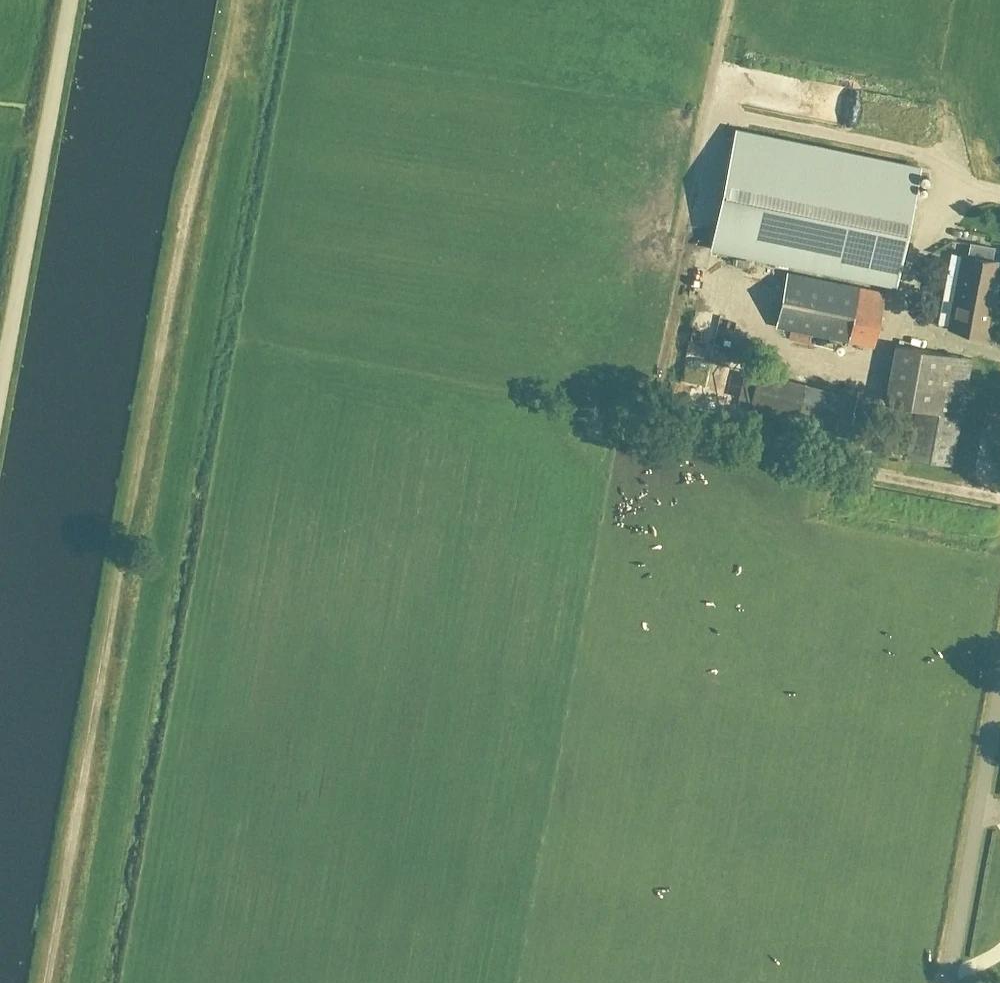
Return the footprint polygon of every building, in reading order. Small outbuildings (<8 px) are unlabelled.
[(712,248),(896,286),(920,169),(737,131),(712,248)] [(963,255),(957,287),(990,294),(996,261),(992,260),(994,248),(969,244),(967,255),(963,255)] [(885,294),(816,279),(788,273),(777,327),(874,348),(885,294)] [(988,303),(990,294),(957,287),(949,329),(987,336),(993,304),(988,303)] [(952,466),(972,360),(897,345),(885,404),(916,410),(907,457),(952,466)]
